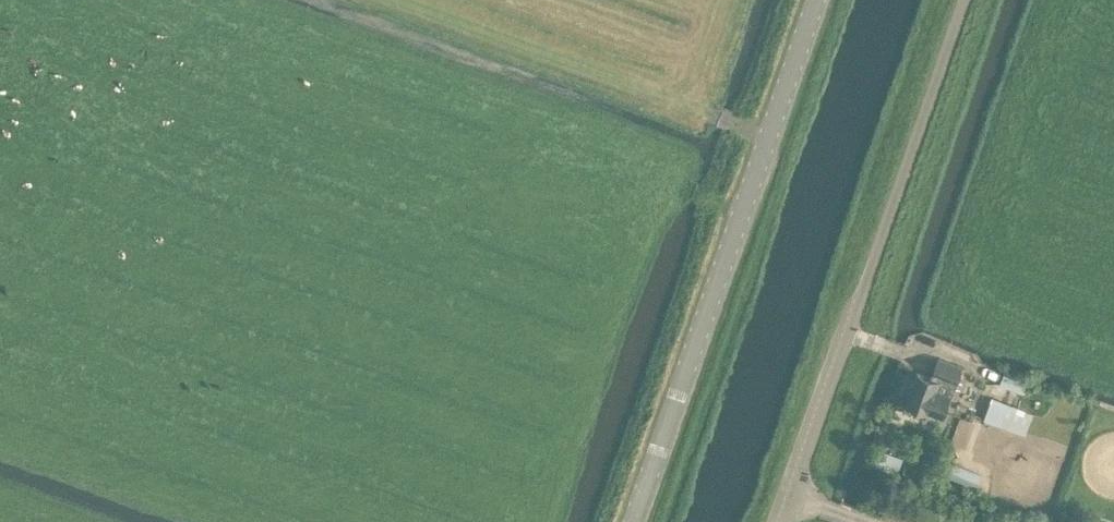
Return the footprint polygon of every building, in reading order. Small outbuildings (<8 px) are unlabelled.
[(906,400),(943,413),(962,364),(937,355),(931,375),(916,370),(906,400)] [(984,415),(1000,421),(1006,403),(991,397),(984,415)] [(958,428),(974,434),(983,411),(968,405),(958,428)] [(875,460),(892,466),(897,452),(880,446),(875,460)] [(955,476),(975,485),(980,472),(961,464),(955,476)]
